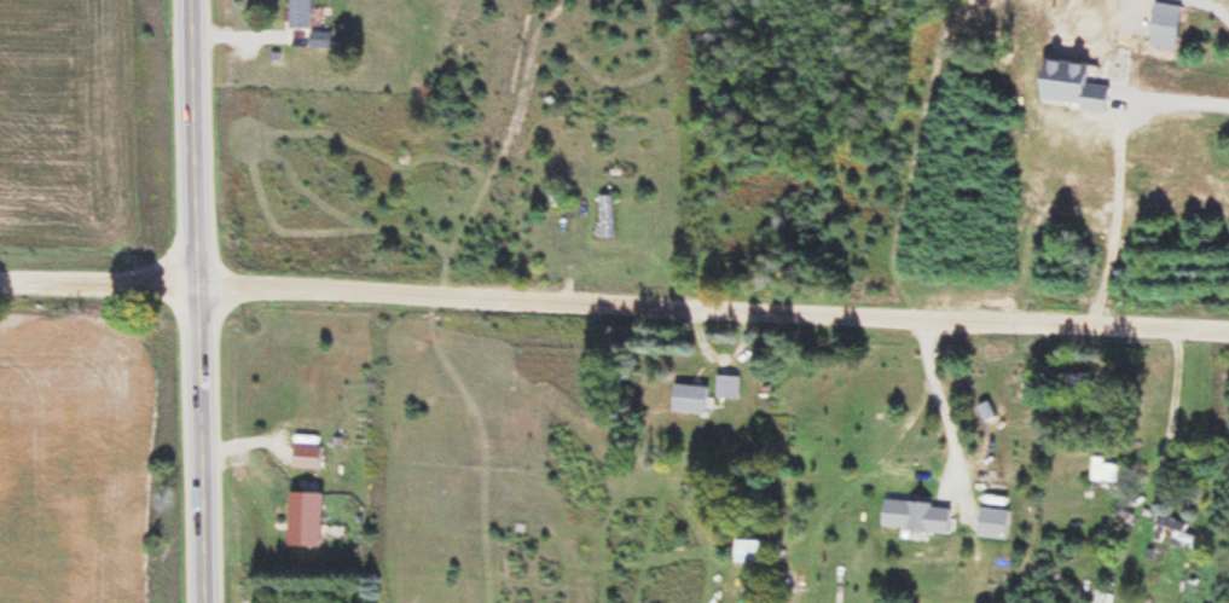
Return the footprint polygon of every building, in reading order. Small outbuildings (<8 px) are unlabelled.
[(312,30),(312,0),(291,0),(291,30),(312,30)] [(311,48),(327,48),(327,35),(311,35),(311,48)] [(601,239),(616,239),(616,196),(601,196),(601,239)] [(1054,376),(1054,387),(1091,387),(1091,376),(1054,376)] [(701,379),(675,379),(675,414),(701,414),(701,379)] [(741,401),(741,379),(718,379),(718,401),(741,401)] [(294,471),(323,471),(323,448),(294,448),(294,471)] [(1122,466),(1093,466),(1093,485),(1122,485),(1122,466)] [(288,548),(322,548),(323,495),(289,494),(288,548)] [(1187,523),(1160,519),(1158,533),(1185,537),(1187,523)] [(765,549),(736,549),(736,565),(765,565),(765,549)]
